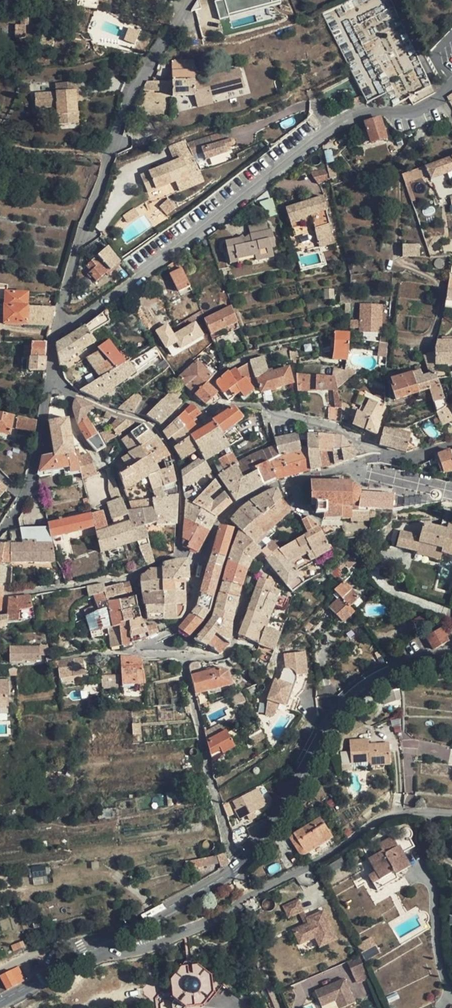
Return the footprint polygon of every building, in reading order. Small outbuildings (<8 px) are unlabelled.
[(279,1),(278,0),(222,0),(213,2),(219,20),(228,18),(228,15),(279,1)] [(29,17),(21,17),(21,25),(16,25),(16,38),(26,38),(26,25),(29,25),(29,17)] [(147,82),(142,91),(173,91),(173,96),(195,95),(195,89),(210,86),(212,91),(246,82),(240,63),(194,75),(194,60),(174,60),(172,63),(173,81),(147,82)] [(80,82),(68,83),(68,91),(76,90),(76,102),(82,101),(80,82)] [(68,91),(68,83),(56,84),(57,92),(35,94),(36,108),(57,107),(59,125),(78,124),(76,102),(76,90),(68,91)] [(210,86),(195,89),(195,95),(195,104),(213,99),(212,91),(210,86)] [(363,102),(362,96),(351,100),(353,105),(363,102)] [(381,116),(366,122),(372,143),(387,137),(381,116)] [(233,146),(234,143),(233,141),(231,140),(213,145),(211,136),(187,143),(193,155),(203,152),(206,160),(228,152),(227,148),(233,146)] [(182,157),(190,174),(148,192),(152,202),(204,179),(191,153),(184,140),(168,147),(175,161),(182,157)] [(401,175),(404,184),(428,175),(430,180),(451,172),(451,156),(401,175)] [(182,157),(141,175),(148,192),(190,174),(182,157)] [(328,168),(330,179),(337,177),(334,164),(327,166),(328,168)] [(325,181),(323,169),(311,172),(319,184),(325,181)] [(325,197),(287,208),(294,229),(313,225),(320,247),(335,242),(325,197)] [(167,199),(160,207),(168,215),(175,207),(167,199)] [(267,216),(275,213),(273,205),(265,207),(267,216)] [(123,216),(128,222),(139,214),(134,208),(123,216)] [(249,238),(225,240),(231,263),(275,256),(268,223),(250,226),(249,238)] [(402,257),(420,257),(420,245),(402,245),(402,257)] [(94,259),(91,262),(89,264),(86,266),(91,272),(89,273),(97,282),(106,273),(108,275),(122,263),(110,249),(100,257),(98,255),(97,257),(94,254),(92,256),(94,259)] [(173,275),(181,268),(177,259),(168,266),(173,275)] [(28,294),(7,293),(7,288),(0,287),(0,318),(5,318),(5,324),(26,324),(51,326),(55,309),(27,307),(28,294)] [(334,299),(335,289),(325,289),(325,299),(334,299)] [(447,290),(445,302),(443,317),(451,318),(451,291),(447,290)] [(341,303),(347,304),(351,303),(351,292),(341,292),(341,303)] [(121,309),(127,305),(122,298),(116,303),(121,309)] [(361,319),(351,319),(350,327),(360,327),(359,333),(382,332),(385,306),(362,304),(361,319)] [(231,306),(205,318),(214,337),(238,323),(231,306)] [(95,342),(93,331),(115,316),(110,309),(60,343),(60,364),(95,342)] [(139,322),(132,311),(125,316),(133,327),(139,322)] [(195,320),(174,332),(167,322),(155,329),(171,357),(205,336),(195,320)] [(349,333),(334,333),(333,345),(323,349),(324,355),(335,350),(334,360),(348,360),(349,333)] [(450,378),(449,372),(447,365),(451,365),(451,340),(437,341),(435,352),(435,366),(435,373),(437,379),(450,378)] [(99,378),(80,391),(97,398),(161,354),(157,348),(127,363),(111,341),(86,359),(99,378)] [(47,343),(32,342),(31,357),(46,357),(47,343)] [(380,356),(387,357),(388,343),(380,343),(379,355),(380,356)] [(290,351),(291,359),(300,358),(299,350),(290,351)] [(424,356),(427,366),(435,366),(435,352),(424,356)] [(30,371),(45,370),(46,357),(31,357),(27,357),(26,371),(30,371)] [(198,358),(180,378),(207,404),(216,405),(223,398),(208,385),(216,373),(198,358)] [(239,367),(218,380),(232,399),(239,392),(245,397),(252,390),(257,401),(275,404),(270,389),(295,382),(289,366),(271,373),(262,358),(239,367)] [(432,397),(437,413),(446,406),(444,400),(437,379),(435,373),(435,366),(427,366),(430,375),(423,377),(420,367),(415,367),(416,372),(413,373),(419,392),(421,400),(432,397)] [(335,377),(298,375),(300,389),(333,390),(328,417),(341,423),(345,402),(339,387),(357,372),(347,367),(335,377)] [(396,400),(419,392),(413,373),(412,370),(391,377),(394,386),(392,387),(396,400)] [(136,395),(121,408),(147,416),(159,424),(185,401),(175,389),(153,410),(136,395)] [(86,416),(94,406),(80,400),(76,400),(74,402),(73,408),(78,425),(86,416)] [(363,413),(354,408),(348,427),(373,444),(386,409),(370,400),(363,413)] [(451,420),(451,402),(446,406),(437,413),(437,414),(442,425),(451,420)] [(243,418),(233,407),(225,413),(212,421),(214,423),(209,426),(207,423),(204,425),(206,428),(200,431),(192,420),(201,413),(194,405),(192,404),(177,418),(185,427),(172,436),(178,445),(190,437),(197,448),(221,433),(230,447),(242,438),(233,426),(243,418)] [(12,434),(12,428),(34,434),(36,420),(0,411),(0,431),(12,434)] [(86,416),(78,425),(87,441),(97,435),(86,416)] [(111,426),(112,428),(117,435),(134,423),(118,417),(111,426)] [(68,418),(50,421),(55,455),(55,456),(74,453),(74,452),(68,418)] [(163,432),(168,440),(172,436),(185,427),(177,418),(163,432)] [(144,423),(131,433),(136,440),(150,430),(144,423)] [(106,442),(117,435),(112,428),(101,433),(106,442)] [(154,437),(150,430),(136,440),(141,447),(147,442),(154,437)] [(301,448),(299,440),(298,433),(282,436),(281,431),(273,433),(276,445),(279,456),(301,450),(301,448)] [(308,440),(308,434),(308,431),(298,431),(298,433),(299,440),(308,440)] [(410,436),(385,431),(381,446),(406,451),(410,436)] [(139,482),(149,477),(142,460),(147,458),(141,447),(136,440),(131,433),(122,440),(131,453),(128,454),(137,463),(129,469),(139,482)] [(214,462),(220,474),(236,464),(238,463),(237,463),(235,458),(230,447),(221,433),(197,448),(202,457),(207,466),(214,462)] [(106,447),(98,434),(97,435),(87,441),(97,452),(106,447)] [(308,440),(308,448),(308,456),(310,470),(321,467),(319,450),(319,434),(308,434),(308,440)] [(321,467),(334,464),(333,450),(334,435),(319,434),(319,450),(321,467)] [(157,435),(154,437),(147,442),(153,450),(163,445),(157,435)] [(342,436),(334,435),(333,450),(341,449),(351,448),(342,436)] [(188,456),(193,464),(202,457),(197,448),(190,437),(178,445),(174,448),(181,461),(188,456)] [(170,457),(163,445),(153,450),(147,442),(141,447),(147,458),(151,454),(155,464),(156,463),(163,460),(170,457)] [(276,445),(251,455),(257,466),(268,462),(279,456),(276,445)] [(277,480),(310,470),(308,456),(308,448),(301,448),(301,450),(279,456),(268,462),(277,480)] [(355,457),(351,448),(341,449),(344,461),(354,458),(355,457)] [(334,464),(344,461),(341,449),(333,450),(334,464)] [(451,471),(451,455),(450,449),(438,454),(443,473),(451,471)] [(79,451),(74,452),(74,453),(77,459),(80,471),(82,479),(97,474),(90,454),(81,457),(79,451)] [(65,474),(80,471),(77,459),(74,453),(55,456),(55,455),(43,457),(40,471),(61,468),(62,473),(64,472),(65,474)] [(125,490),(139,482),(129,469),(137,463),(128,454),(121,458),(117,466),(125,490)] [(160,472),(156,463),(155,464),(151,454),(147,458),(142,460),(149,477),(160,472)] [(250,456),(237,463),(238,463),(236,464),(243,478),(256,471),(254,468),(257,466),(251,455),(250,456)] [(163,460),(166,469),(172,467),(170,457),(163,460)] [(196,482),(211,472),(207,466),(202,457),(193,464),(181,472),(183,487),(190,487),(192,485),(195,489),(184,493),(186,500),(192,504),(199,496),(203,492),(196,482)] [(264,486),(277,480),(268,462),(257,466),(254,468),(256,471),(257,471),(264,486)] [(236,502),(264,486),(257,471),(256,471),(243,478),(236,464),(220,474),(218,476),(236,502)] [(176,483),(172,467),(166,469),(160,472),(149,477),(153,489),(154,491),(176,483)] [(39,476),(62,473),(61,468),(40,471),(39,476)] [(113,501),(121,498),(112,474),(108,475),(109,479),(109,490),(113,501)] [(208,498),(220,487),(215,480),(203,492),(199,496),(192,504),(202,509),(216,518),(232,504),(224,493),(213,503),(208,498)] [(324,514),(324,519),(342,518),(342,507),(351,507),(351,511),(359,511),(359,507),(360,492),(360,490),(358,487),(355,484),(352,483),(352,481),(310,480),(311,506),(316,506),(315,514),(324,514)] [(177,496),(176,483),(154,491),(157,499),(177,496)] [(8,493),(0,485),(0,501),(8,493)] [(267,492),(250,501),(263,515),(275,506),(282,499),(277,488),(276,488),(267,492)] [(394,495),(360,492),(359,507),(359,511),(369,511),(369,508),(392,510),(394,495)] [(157,526),(176,525),(177,496),(157,499),(152,500),(153,507),(153,508),(143,509),(146,526),(148,538),(150,537),(156,546),(174,553),(175,544),(164,540),(159,535),(157,526)] [(110,558),(127,553),(125,545),(130,543),(132,550),(139,548),(139,547),(140,547),(137,541),(134,529),(128,515),(127,512),(123,499),(122,499),(121,498),(113,501),(108,503),(115,527),(108,529),(103,511),(91,514),(94,527),(101,552),(108,550),(110,558)] [(265,534),(292,509),(282,499),(275,506),(263,515),(254,523),(265,534)] [(152,500),(129,503),(132,510),(153,507),(152,500)] [(186,500),(184,519),(195,524),(202,509),(192,504),(186,500)] [(250,501),(239,510),(252,522),(253,523),(254,523),(263,515),(250,501)] [(342,518),(351,518),(351,511),(351,507),(342,507),(342,518)] [(132,511),(127,512),(128,515),(134,529),(146,526),(143,509),(132,511)] [(209,531),(216,518),(202,509),(195,524),(209,531)] [(230,520),(239,529),(241,531),(252,522),(239,510),(230,520)] [(369,517),(369,511),(359,511),(351,511),(351,518),(351,521),(369,520),(369,517)] [(52,537),(94,527),(91,514),(83,516),(82,512),(56,518),(56,522),(48,524),(49,529),(50,529),(52,537)] [(302,520),(308,533),(319,527),(318,525),(308,516),(304,519),(302,520)] [(198,553),(209,531),(195,524),(184,519),(182,545),(198,553)] [(261,552),(267,559),(278,549),(265,534),(254,523),(253,523),(252,522),(241,531),(261,552)] [(448,524),(447,528),(424,522),(420,535),(400,530),(397,546),(428,553),(427,557),(440,561),(442,552),(451,555),(451,525),(448,524)] [(137,541),(148,538),(146,526),(134,529),(137,541)] [(219,526),(212,555),(225,557),(233,529),(219,526)] [(331,549),(319,527),(308,533),(279,550),(278,549),(267,559),(271,564),(268,567),(276,577),(279,574),(292,592),(305,583),(296,572),(311,563),(310,561),(331,549)] [(0,538),(0,543),(5,544),(11,544),(23,544),(22,542),(20,530),(20,528),(8,530),(3,534),(0,538)] [(55,562),(52,537),(50,529),(49,529),(20,530),(22,542),(23,544),(11,544),(11,558),(11,562),(55,562)] [(253,560),(261,552),(241,531),(239,529),(232,548),(252,559),(253,560)] [(11,558),(11,544),(5,544),(0,543),(0,556),(11,558)] [(149,544),(140,547),(139,547),(139,548),(147,566),(155,562),(149,544)] [(232,548),(228,562),(247,570),(257,575),(263,566),(253,560),(252,559),(232,548)] [(221,568),(225,557),(212,555),(208,564),(221,568)] [(11,562),(11,558),(0,556),(0,567),(1,567),(1,566),(2,563),(11,562)] [(176,561),(162,565),(162,581),(185,580),(188,580),(188,562),(187,561),(176,561)] [(219,576),(221,568),(208,564),(206,573),(219,576)] [(141,576),(141,580),(141,582),(162,581),(162,565),(157,566),(155,569),(150,569),(145,574),(141,576)] [(260,577),(256,588),(269,594),(276,580),(269,576),(263,572),(260,577)] [(209,612),(219,576),(206,573),(197,607),(209,612)] [(141,587),(142,593),(163,593),(162,581),(141,582),(141,580),(138,580),(139,587),(141,587)] [(185,592),(185,580),(162,581),(163,593),(185,592)] [(276,588),(279,583),(276,580),(269,594),(266,600),(263,608),(260,616),(269,619),(275,605),(278,597),(281,591),(276,588)] [(130,581),(105,588),(105,592),(107,598),(111,597),(133,592),(130,581)] [(360,597),(344,581),(334,590),(340,597),(329,607),(343,622),(354,612),(350,607),(360,597)] [(222,582),(219,592),(238,598),(242,587),(222,582)] [(104,583),(86,586),(89,597),(93,596),(105,592),(105,588),(104,583)] [(251,601),(250,604),(263,608),(266,600),(269,594),(256,588),(255,591),(250,589),(248,595),(250,596),(249,601),(251,601)] [(275,605),(284,608),(289,596),(281,591),(278,597),(275,605)] [(84,610),(86,616),(98,610),(108,607),(106,602),(108,601),(112,601),(111,597),(107,598),(105,592),(93,596),(96,604),(84,610)] [(186,606),(185,592),(163,593),(163,606),(176,605),(177,619),(179,619),(185,612),(186,606)] [(219,592),(217,601),(236,607),(238,598),(219,592)] [(142,593),(145,606),(154,606),(163,606),(163,593),(142,593)] [(5,625),(19,624),(20,611),(33,608),(30,596),(10,599),(4,614),(0,616),(0,628),(5,625)] [(136,596),(119,600),(121,611),(131,609),(138,607),(136,596)] [(102,636),(109,635),(109,628),(112,627),(120,625),(121,625),(120,623),(123,622),(121,611),(119,600),(112,601),(108,601),(106,602),(108,607),(98,610),(86,616),(90,632),(91,631),(101,629),(102,635),(102,636)] [(217,601),(213,618),(232,624),(234,616),(236,607),(217,601)] [(249,608),(248,611),(260,616),(263,608),(250,604),(249,608)] [(163,621),(166,623),(177,623),(177,619),(176,605),(163,606),(154,606),(156,619),(163,619),(163,621)] [(147,619),(156,619),(154,606),(145,606),(147,619)] [(140,617),(138,607),(131,609),(121,611),(123,622),(129,621),(133,620),(140,617)] [(203,621),(209,612),(197,607),(191,614),(203,621)] [(242,626),(239,636),(244,638),(250,640),(254,633),(260,616),(248,611),(244,622),(241,620),(239,625),(242,626)] [(189,637),(203,621),(191,614),(179,629),(189,637)] [(265,629),(269,619),(260,616),(254,633),(250,640),(259,645),(265,629)] [(146,627),(140,617),(133,620),(129,621),(132,644),(150,637),(146,627)] [(213,618),(205,629),(216,634),(230,645),(230,644),(232,624),(213,618)] [(122,646),(132,644),(129,621),(123,622),(120,623),(121,625),(120,625),(122,646)] [(110,648),(122,646),(120,625),(112,627),(109,628),(109,635),(110,648)] [(156,625),(146,627),(150,637),(151,638),(159,634),(156,625)] [(441,627),(426,636),(434,649),(449,641),(441,627)] [(204,649),(207,645),(216,634),(205,629),(194,641),(193,647),(204,649)] [(269,663),(275,651),(280,635),(265,629),(259,645),(257,649),(262,651),(258,659),(269,663)] [(219,655),(230,645),(216,634),(207,645),(219,655)] [(51,646),(10,646),(10,662),(40,661),(40,653),(51,653),(51,646)] [(275,679),(268,699),(265,715),(275,715),(279,703),(292,708),(297,697),(304,690),(307,681),(305,651),(285,653),(286,668),(284,668),(279,681),(275,679)] [(234,667),(240,661),(233,654),(226,659),(234,667)] [(141,659),(120,655),(124,686),(146,682),(141,659)] [(73,659),(50,661),(50,669),(72,667),(71,675),(85,674),(85,664),(74,665),(73,659)] [(201,667),(200,662),(192,662),(189,665),(189,668),(190,670),(201,667)] [(196,694),(207,691),(220,688),(232,684),(228,671),(219,668),(191,675),(196,694)] [(119,676),(102,675),(102,689),(118,688),(119,676)] [(0,680),(0,708),(12,707),(10,679),(0,680)] [(399,688),(388,692),(391,702),(401,699),(399,688)] [(391,702),(388,692),(381,695),(384,704),(391,702)] [(212,729),(212,730),(216,736),(213,737),(207,741),(212,760),(234,747),(226,730),(225,731),(221,723),(212,729)] [(344,763),(351,763),(369,761),(369,766),(391,764),(389,743),(369,744),(369,739),(350,740),(350,754),(343,755),(344,763)] [(369,761),(351,763),(351,770),(370,769),(369,766),(369,761)] [(240,820),(248,815),(253,813),(267,805),(266,804),(262,795),(255,799),(252,792),(233,801),(236,806),(234,808),(240,820)] [(267,793),(262,795),(266,804),(272,801),(267,793)] [(232,814),(227,802),(223,805),(227,816),(232,814)] [(323,852),(337,845),(320,818),(289,837),(299,853),(303,855),(306,854),(310,860),(324,853),(323,852)] [(336,823),(334,819),(327,823),(330,827),(336,823)] [(246,826),(233,831),(233,840),(246,827),(246,826)] [(250,836),(246,827),(233,840),(238,848),(250,836)] [(410,867),(406,858),(399,846),(397,842),(392,839),(383,845),(383,850),(369,858),(376,871),(369,875),(377,890),(399,878),(396,874),(410,867)] [(410,839),(399,846),(406,858),(418,852),(410,839)] [(225,865),(227,864),(229,863),(226,853),(217,855),(219,863),(221,867),(225,865)] [(219,863),(217,855),(213,856),(209,857),(202,858),(204,866),(219,863)] [(188,870),(204,866),(202,858),(195,860),(190,861),(185,861),(188,870)] [(275,866),(280,875),(289,871),(282,860),(275,866)] [(33,884),(48,883),(47,865),(32,867),(33,884)] [(236,892),(232,884),(228,886),(231,892),(230,892),(232,895),(236,892)] [(300,901),(282,907),(288,920),(306,914),(300,901)] [(316,922),(294,929),(305,954),(337,940),(324,912),(312,917),(316,922)] [(371,938),(357,946),(366,961),(380,953),(371,938)] [(358,957),(346,962),(352,976),(364,970),(358,957)] [(192,959),(186,960),(171,977),(172,996),(185,1007),(205,1006),(213,992),(213,976),(192,959)] [(19,968),(1,976),(8,989),(25,980),(19,968)] [(315,990),(322,1007),(340,1007),(355,1002),(345,980),(335,985),(334,982),(315,990)]
